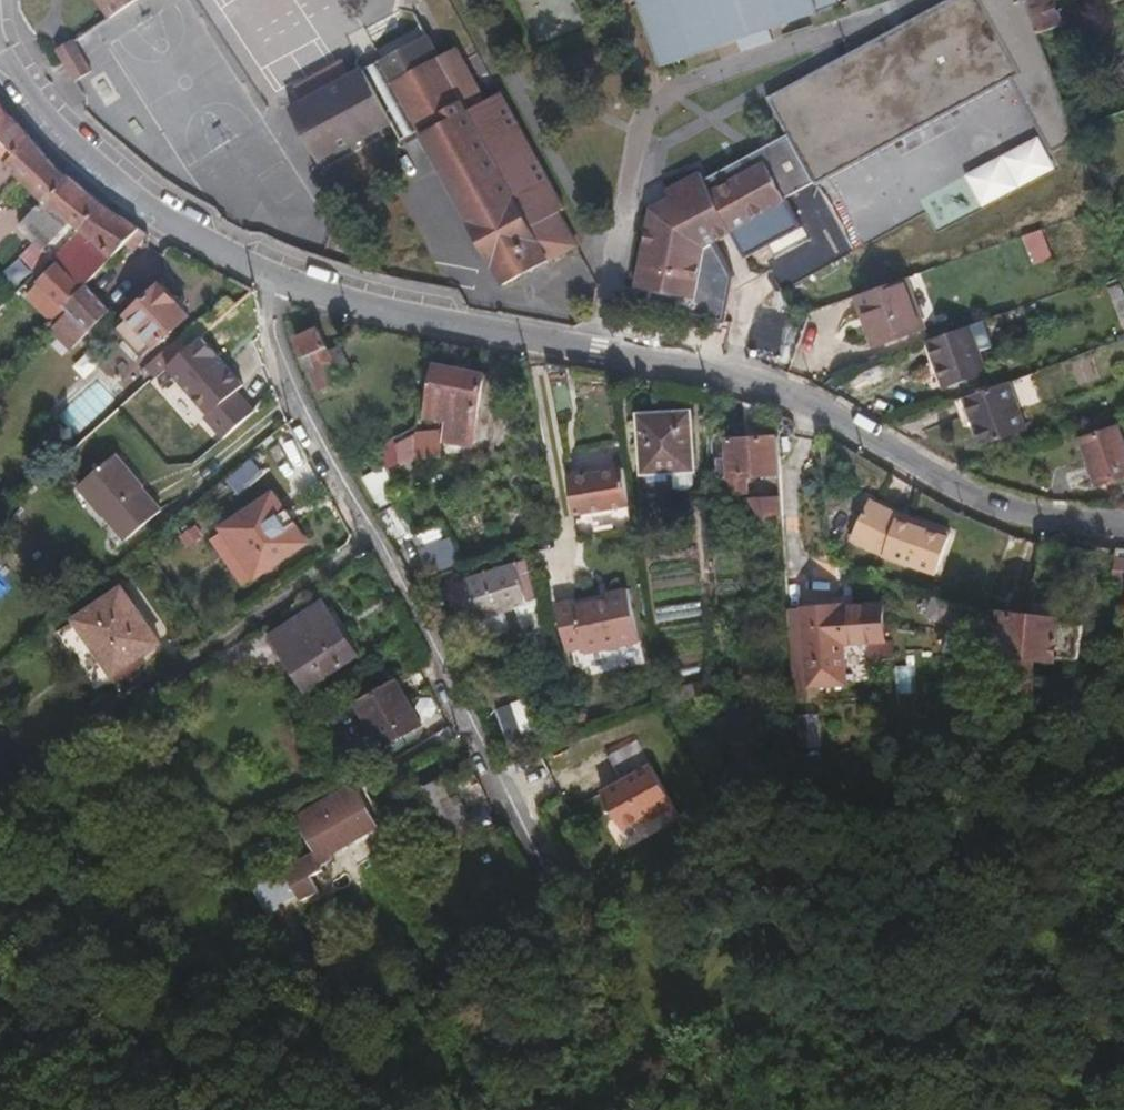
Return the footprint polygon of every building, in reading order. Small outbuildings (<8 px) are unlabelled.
[(110,18),(136,0),(97,0),(110,18)] [(1019,73),(980,0),(950,0),(769,98),(786,129),(753,148),(703,177),(698,170),(665,189),(668,197),(650,208),(632,288),(694,300),(705,246),(711,242),(730,232),(744,256),(801,225),(787,200),(1019,73)] [(665,71),(825,16),(822,10),(841,3),(840,0),(641,0),(665,71)] [(1052,0),(1025,0),(1037,34),(1062,26),(1052,0)] [(1044,54),(1038,36),(1024,42),(1031,59),(1044,54)] [(93,73),(71,41),(56,53),(78,83),(93,73)] [(477,107),(448,56),(431,65),(417,42),(366,71),(360,71),(281,116),(312,170),(383,131),(394,148),(413,138),(497,292),(569,252),(552,218),(556,216),(492,99),(477,107)] [(0,103),(0,127),(10,115),(9,115),(6,113),(0,103)] [(10,115),(0,127),(0,136),(17,153),(17,154),(31,138),(10,115)] [(15,192),(25,181),(8,164),(17,153),(0,136),(0,176),(15,192)] [(969,172),(984,204),(1055,170),(1039,137),(969,172)] [(69,178),(55,164),(31,138),(17,154),(17,153),(8,164),(25,181),(38,195),(46,201),(69,178)] [(75,237),(85,246),(65,269),(57,262),(36,282),(38,283),(31,291),(32,292),(27,299),(55,324),(68,310),(65,307),(86,285),(140,230),(105,207),(87,193),(69,178),(46,201),(55,210),(67,220),(81,231),(75,237)] [(44,248),(67,220),(55,210),(46,201),(22,225),(30,233),(44,248)] [(37,271),(52,257),(44,248),(30,233),(14,249),(37,271)] [(1031,265),(1048,261),(1040,234),(1024,239),(1031,265)] [(924,327),(906,279),(855,296),(874,345),(924,327)] [(111,311),(86,285),(65,307),(68,310),(82,325),(89,332),(111,311)] [(191,316),(161,285),(127,317),(130,319),(118,331),(142,356),(153,345),(157,348),(191,316)] [(228,337),(248,318),(237,305),(198,341),(211,356),(230,338),(228,337)] [(343,363),(330,332),(321,336),(310,313),(298,318),(288,323),(312,375),(343,363)] [(103,347),(89,332),(82,325),(72,336),(93,356),(103,347)] [(988,373),(971,325),(926,341),(943,390),(988,373)] [(155,379),(173,363),(163,353),(146,369),(155,379)] [(470,387),(474,359),(431,353),(428,380),(470,387)] [(1027,431),(1010,381),(962,398),(980,447),(1027,431)] [(238,429),(259,410),(244,394),(223,413),(238,429)] [(679,474),(678,460),(672,399),(618,403),(625,465),(627,465),(628,478),(630,480),(635,482),(675,479),(679,474)] [(470,437),(469,412),(422,414),(422,441),(470,437)] [(1117,425),(1081,438),(1097,484),(1123,475),(1123,445),(1117,425)] [(392,477),(372,431),(360,436),(379,483),(392,477)] [(769,474),(768,446),(767,435),(709,431),(707,451),(721,453),(720,468),(769,474)] [(607,489),(599,452),(559,460),(566,498),(607,489)] [(162,511),(149,496),(115,456),(79,486),(126,542),(162,511)] [(405,503),(396,482),(368,496),(378,517),(405,503)] [(940,525),(890,506),(860,491),(841,530),(872,546),(925,565),(940,525)] [(307,544),(274,494),(221,529),(254,579),(280,562),(307,544)] [(1050,547),(1052,531),(1034,529),(1033,546),(1050,547)] [(447,540),(420,554),(431,576),(458,563),(447,540)] [(1114,547),(1113,553),(1108,553),(1107,565),(1123,567),(1123,549),(1114,547)] [(522,591),(509,552),(445,573),(451,591),(462,587),(470,608),(522,591)] [(1107,565),(1107,581),(1123,582),(1123,567),(1107,565)] [(633,628),(619,574),(601,579),(602,583),(571,591),(570,585),(551,589),(564,638),(581,633),(583,640),(633,628)] [(798,641),(798,649),(799,678),(835,676),(833,634),(859,633),(860,651),(882,651),(881,632),(876,632),(874,595),(872,595),(872,586),(855,586),(855,596),(836,597),(836,589),(795,591),(798,641)] [(946,617),(947,596),(917,586),(910,605),(946,617)] [(161,643),(137,610),(122,587),(74,620),(112,677),(161,643)] [(1072,659),(1076,621),(1051,616),(1054,594),(1029,590),(1024,594),(1022,611),(1001,607),(992,693),(1024,695),(1029,652),(1072,659)] [(358,657),(338,625),(323,601),(270,636),(305,692),(358,657)] [(422,724),(396,677),(354,702),(381,749),(422,724)] [(812,749),(810,716),(788,716),(790,750),(812,749)] [(657,810),(640,769),(627,738),(597,750),(610,781),(590,790),(606,828),(638,814),(639,818),(657,810)] [(479,837),(463,806),(456,810),(441,780),(421,790),(452,851),(479,837)] [(376,828),(352,784),(293,819),(312,852),(247,889),(253,905),(270,943),(272,946),(278,944),(290,937),(271,896),(290,884),(299,902),(318,893),(311,878),(322,873),(320,868),(334,861),(331,855),(376,828)]
